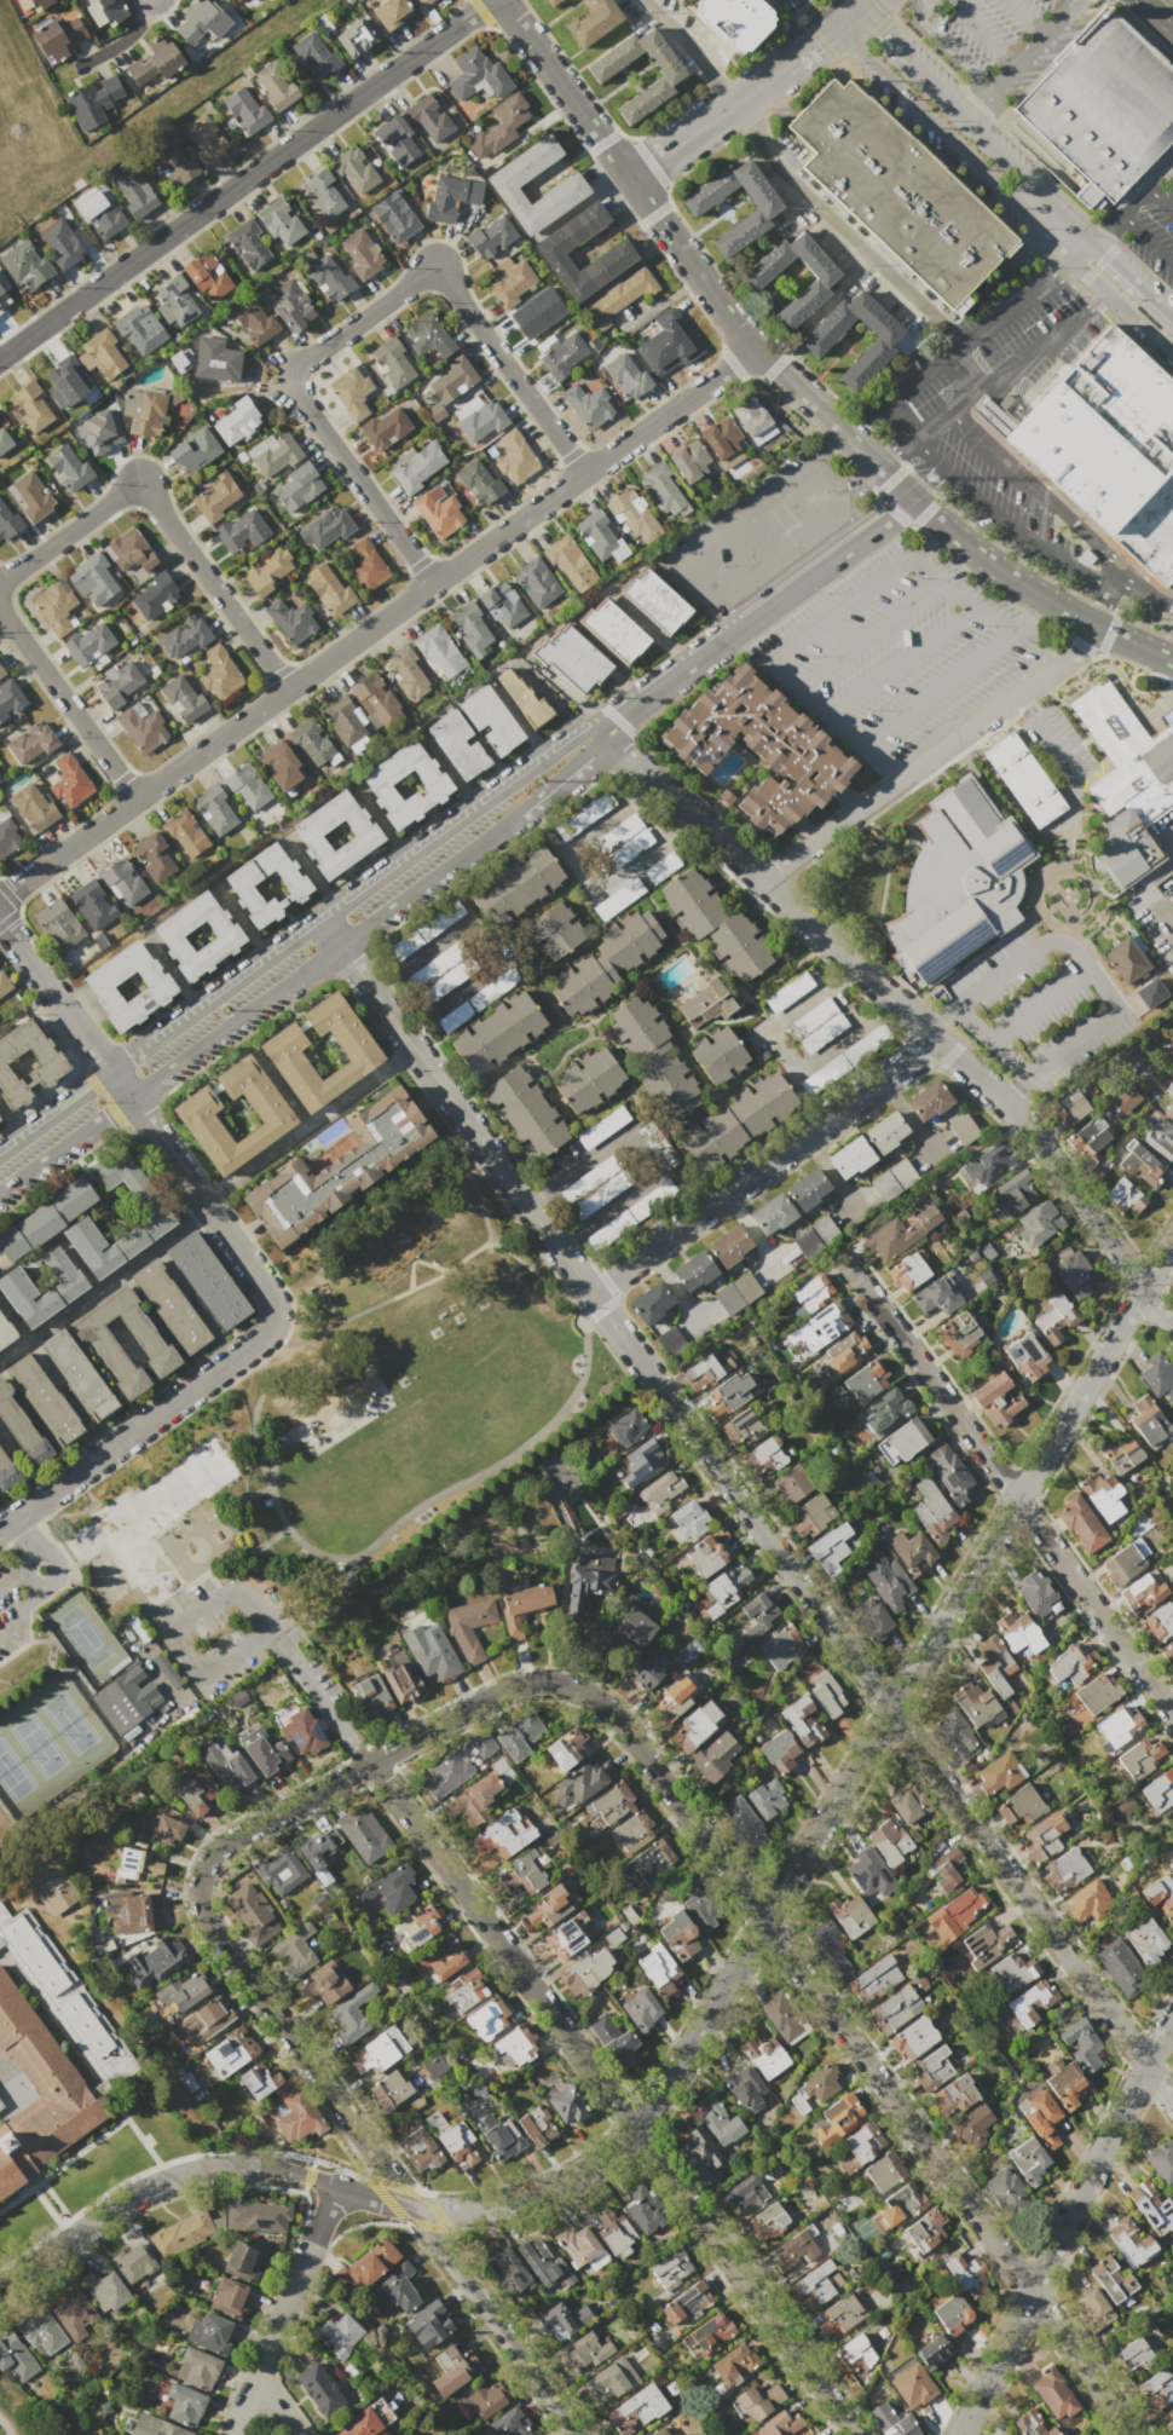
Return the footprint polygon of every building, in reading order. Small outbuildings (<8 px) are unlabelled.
[(24,16),(17,0),(52,0),(53,2),(24,16)] [(99,31),(79,0),(118,0),(127,13),(99,31)] [(171,28),(194,0),(206,0),(231,23),(202,56),(171,28)] [(369,12),(386,0),(404,0),(414,13),(385,34),(369,12)] [(593,5),(589,0),(609,0),(623,19),(580,50),(562,25),(593,5)] [(688,11),(699,0),(755,0),(778,22),(739,60),(688,11)] [(1102,4),(1172,71),(1172,138),(1097,218),(999,121),(1102,4)] [(29,33),(70,10),(88,41),(47,64),(29,33)] [(362,18),(379,41),(352,60),(335,37),(362,18)] [(652,28),(686,76),(670,87),(675,93),(626,127),(614,110),(660,76),(642,52),(597,85),(584,67),(631,33),(636,40),(652,28)] [(342,65),(316,85),(289,47),(316,29),(342,65)] [(126,70),(166,40),(184,65),(145,94),(126,70)] [(474,45),(489,65),(496,60),(514,87),(491,103),(479,87),(461,102),(447,83),(462,73),(452,59),(474,45)] [(277,58),(302,94),(276,112),(250,77),(277,58)] [(63,96),(110,70),(131,108),(82,133),(63,96)] [(1022,244),(953,313),(798,168),(811,155),(786,132),(837,74),(1022,244)] [(271,120),(247,137),(221,100),(245,83),(271,120)] [(515,92),(537,122),(491,155),(478,138),(499,122),(490,110),(515,92)] [(403,111),(428,93),(453,128),(428,146),(403,111)] [(204,111),(232,149),(204,168),(178,131),(204,111)] [(370,132),(395,114),(423,152),(398,172),(370,132)] [(484,179),(547,134),(562,156),(516,189),(528,206),(574,173),(589,194),(527,238),(484,179)] [(201,173),(179,189),(152,152),(175,137),(201,173)] [(329,162),(354,145),(380,180),(354,198),(329,162)] [(755,209),(738,186),(692,219),(678,201),(726,167),(730,172),(747,160),(782,209),(765,221),(770,227),(723,261),(710,242),(755,209)] [(158,203),(134,220),(108,183),(132,166),(158,203)] [(323,221),(297,186),(324,168),(349,203),(323,221)] [(481,183),(478,207),(456,203),(453,223),(426,218),(433,174),(481,183)] [(104,186),(129,223),(103,242),(76,206),(104,186)] [(421,227),(395,247),(369,209),(395,191),(421,227)] [(254,214),(279,196),(305,232),(281,250),(254,214)] [(532,246),(595,201),(609,223),(566,254),(578,271),(622,240),(637,261),(574,306),(532,246)] [(518,238),(481,264),(463,237),(498,212),(518,238)] [(86,254),(64,269),(36,231),(58,215),(86,254)] [(249,273),(224,237),(249,219),(275,255),(249,273)] [(360,227),(387,265),(363,282),(336,246),(360,227)] [(793,256),(752,294),(738,278),(781,240),(787,247),(802,233),(840,276),(825,289),(830,295),(787,334),(773,317),(815,281),(793,256)] [(23,294),(0,263),(0,255),(27,237),(53,273),(23,294)] [(181,269),(207,250),(232,287),(207,305),(181,269)] [(357,288),(331,307),(305,270),(331,252),(357,288)] [(502,311),(484,287),(521,259),(539,284),(502,311)] [(597,331),(580,307),(641,265),(658,289),(646,298),(642,293),(608,316),(612,322),(597,331)] [(178,275),(203,312),(173,334),(148,296),(178,275)] [(293,277),(322,318),(293,339),(264,298),(293,277)] [(11,303),(0,288),(0,311),(11,303)] [(562,313),(525,340),(508,316),(545,288),(562,313)] [(279,329),(253,348),(225,311),(253,292),(279,329)] [(889,351),(892,354),(854,396),(837,380),(876,340),(855,319),(816,360),(799,345),(839,304),(844,308),(860,292),(903,334),(889,351)] [(137,359),(111,323),(134,306),(160,342),(137,359)] [(670,306),(703,351),(684,364),(682,360),(655,380),(643,363),(670,344),(653,319),(670,306)] [(427,312),(453,350),(427,369),(400,331),(427,312)] [(1109,327),(996,443),(1161,593),(1172,597),(1172,385),(1109,327)] [(79,346),(104,328),(129,364),(104,382),(79,346)] [(556,386),(536,358),(572,333),(591,360),(556,386)] [(417,375),(395,391),(368,353),(391,336),(417,375)] [(193,377),(197,347),(241,352),(237,382),(193,377)] [(599,367),(625,348),(652,386),(626,404),(599,367)] [(45,389),(59,409),(93,387),(70,353),(43,371),(52,384),(45,389)] [(478,380),(444,403),(426,379),(460,354),(478,380)] [(327,383),(354,364),(382,403),(354,423),(327,383)] [(616,410),(586,432),(559,393),(588,373),(616,410)] [(29,435),(2,398),(30,377),(58,416),(29,435)] [(158,439),(117,432),(126,388),(167,396),(158,439)] [(773,423),(751,439),(729,408),(751,392),(773,423)] [(244,394),(268,428),(233,454),(209,420),(244,394)] [(508,423),(474,448),(455,422),(490,397),(508,423)] [(358,428),(394,403),(412,429),(376,455),(358,428)] [(123,440),(114,407),(83,416),(85,422),(78,424),(87,457),(108,451),(107,444),(123,440)] [(727,415),(746,443),(718,462),(699,434),(727,415)] [(203,426),(221,451),(184,478),(166,452),(203,426)] [(243,452),(282,426),(304,456),(265,484),(243,452)] [(12,444),(0,452),(0,427),(12,444)] [(513,428),(539,467),(510,487),(484,449),(513,428)] [(712,467),(687,485),(668,456),(692,439),(712,467)] [(94,477),(68,496),(42,460),(69,440),(94,477)] [(388,472),(433,440),(449,462),(404,494),(388,472)] [(478,508),(452,473),(478,455),(503,491),(478,508)] [(661,458),(690,500),(665,518),(635,477),(661,458)] [(306,460),(325,487),(288,514),(268,487),(306,460)] [(29,525),(4,489),(30,469),(56,506),(29,525)] [(208,526),(187,497),(224,471),(245,500),(208,526)] [(410,502),(440,480),(468,519),(438,541),(410,502)] [(660,529),(635,547),(605,504),(630,486),(660,529)] [(23,526),(0,544),(0,493),(23,526)] [(300,527),(336,502),(356,530),(320,555),(300,527)] [(271,535),(235,560),(213,530),(249,504),(271,535)] [(596,507),(629,552),(603,570),(572,525),(596,507)] [(103,546),(133,525),(158,561),(129,582),(103,546)] [(596,577),(572,595),(541,550),(565,533),(596,577)] [(364,536),(392,575),(363,595),(335,556),(364,536)] [(259,600),(239,572),(279,543),(299,571),(259,600)] [(96,607),(69,571),(97,552),(123,588),(96,607)] [(536,555),(561,592),(536,608),(510,573),(536,555)] [(617,590),(642,564),(690,610),(665,636),(617,590)] [(357,601),(334,618),(307,581),(330,565),(357,601)] [(162,570),(181,596),(145,622),(126,595),(162,570)] [(28,598),(58,577),(86,616),(57,637),(28,598)] [(527,613),(502,631),(479,598),(503,581),(527,613)] [(262,607),(291,587),(320,627),(291,648),(262,607)] [(576,619),(600,594),(648,639),(623,665),(576,619)] [(469,600),(498,642),(475,659),(445,617),(469,600)] [(156,640),(195,612),(213,639),(175,667),(156,640)] [(120,647),(82,674),(60,644),(98,617),(120,647)] [(467,664),(440,682),(410,640),(437,622),(467,664)] [(609,665),(582,694),(544,659),(541,663),(528,652),(541,639),(544,642),(555,629),(557,631),(565,623),(609,665)] [(216,641),(245,681),(216,702),(187,662),(216,641)] [(406,645),(435,686),(409,704),(380,663),(406,645)] [(110,712),(89,683),(127,657),(148,685),(110,712)] [(738,659),(856,764),(772,841),(653,737),(738,659)] [(495,679),(510,669),(516,677),(520,674),(536,696),(539,693),(554,714),(531,729),(495,679)] [(209,709),(184,727),(157,688),(183,671),(209,709)] [(404,714),(379,731),(348,688),(374,671),(404,714)] [(1168,722),(1172,728),(1172,799),(1138,824),(1160,855),(1146,865),(1149,870),(1119,892),(1088,849),(1109,835),(1100,824),(1108,819),(1086,787),(1113,768),(1067,704),(1103,677),(1146,738),(1168,722)] [(28,704),(0,724),(0,685),(8,679),(28,704)] [(457,703),(485,683),(524,737),(496,756),(480,734),(489,728),(484,721),(475,727),(457,703)] [(345,694),(371,731),(345,749),(319,712),(345,694)] [(115,716),(144,696),(172,735),(143,756),(115,716)] [(491,760),(462,780),(424,728),(453,708),(470,732),(461,739),(466,744),(475,738),(491,760)] [(335,751),(311,769),(285,734),(310,716),(335,751)] [(2,744),(40,717),(58,743),(21,769),(2,744)] [(1011,729),(981,751),(1035,829),(1065,807),(1011,729)] [(359,775),(415,735),(453,790),(398,830),(359,775)] [(255,756),(279,739),(305,774),(281,792),(255,756)] [(67,749),(96,789),(64,810),(35,772),(67,749)] [(272,795),(245,814),(221,779),(247,760),(272,795)] [(897,917),(901,913),(901,908),(907,870),(911,861),(924,837),(913,823),(930,810),(924,802),(966,772),(1000,819),(1007,814),(1035,854),(1016,869),(1019,873),(1021,884),(1021,889),(1019,895),(1012,905),(1011,906),(1019,918),(995,935),(993,934),(913,991),(895,976),(900,973),(886,954),(892,950),(889,946),(880,923),(897,917)] [(59,814),(33,833),(7,797),(34,779),(59,814)] [(216,781),(242,818),(215,837),(189,801),(216,781)] [(288,826),(346,785),(383,838),(325,878),(288,826)] [(24,839),(0,857),(0,806),(24,839)] [(209,843),(185,861),(160,825),(184,807),(209,843)] [(594,841),(638,809),(658,837),(613,869),(594,841)] [(154,827),(180,865),(155,883),(127,846),(154,827)] [(220,876),(273,838),(311,890),(258,929),(220,876)] [(539,841),(566,878),(496,928),(469,890),(539,841)] [(645,871),(675,849),(686,864),(655,884),(645,871)] [(149,890),(122,910),(97,875),(123,855),(149,890)] [(728,914),(690,941),(654,890),(692,864),(728,914)] [(1171,875),(1172,878),(1172,884),(1158,894),(1154,887),(1171,875)] [(92,876),(119,913),(92,931),(65,895),(92,876)] [(590,907),(634,877),(645,893),(601,923),(590,907)] [(185,982),(146,929),(208,885),(245,939),(185,982)] [(383,948),(394,962),(465,912),(454,897),(383,948)] [(85,934),(58,953),(33,917),(59,898),(85,934)] [(547,963),(522,928),(564,899),(588,933),(547,963)] [(595,939),(641,905),(666,941),(620,974),(595,939)] [(703,934),(740,906),(776,957),(739,983),(703,934)] [(1100,952),(1126,933),(1151,969),(1126,987),(1100,952)] [(115,1032),(77,979),(135,937),(174,991),(115,1032)] [(404,977),(460,937),(478,964),(423,1003),(404,977)] [(599,947),(623,982),(576,1015),(551,980),(599,947)] [(466,998),(509,968),(519,981),(475,1011),(466,998)] [(11,987),(0,995),(0,971),(11,987)] [(763,1000),(804,971),(814,985),(773,1015),(763,1000)] [(1145,1008),(1166,995),(1155,976),(1133,990),(1145,1008)] [(672,1006),(712,977),(732,1005),(692,1034),(672,1006)] [(446,1040),(521,987),(549,1027),(474,1080),(446,1040)] [(256,1044),(290,1020),(306,1043),(296,1049),(318,1079),(346,1060),(324,1028),(314,1035),(299,1014),(333,989),(382,1058),(306,1113),(256,1044)] [(641,1075),(601,1020),(641,991),(681,1046),(641,1075)] [(787,1026),(827,998),(846,1026),(807,1054),(787,1026)] [(434,1021),(463,1000),(472,1012),(443,1033),(434,1021)] [(8,1110),(0,1098),(0,1037),(31,1015),(69,1068),(8,1110)] [(712,1087),(686,1050),(722,1023),(750,1061),(712,1087)] [(797,1079),(806,1094),(892,1040),(882,1024),(797,1079)] [(601,1044),(628,1080),(576,1118),(549,1080),(601,1044)] [(169,1108),(203,1084),(219,1106),(209,1113),(231,1143),(260,1123),(238,1092),(229,1100),(213,1078),(247,1052),(295,1121),(218,1176),(169,1108)] [(676,1052),(707,1097),(669,1125),(636,1080),(676,1052)] [(479,1090),(519,1061),(572,1136),(532,1164),(479,1090)] [(678,1138),(774,1071),(797,1103),(701,1171),(678,1138)] [(953,1101),(918,1125),(902,1102),(936,1078),(953,1101)] [(1169,1082),(1163,1089),(1172,1096),(1172,1085),(1169,1082)] [(1109,1098),(1127,1083),(1139,1097),(1121,1113),(1109,1098)] [(238,1196),(264,1178),(265,1182),(277,1173),(275,1170),(295,1155),(310,1176),(357,1142),(342,1123),(365,1106),(366,1109),(377,1102),(375,1098),(397,1084),(433,1135),(275,1247),(238,1196)] [(1073,1086),(1088,1108),(1063,1127),(1047,1107),(1073,1086)] [(1161,1113),(1172,1097),(1172,1122),(1161,1113)] [(574,1136),(622,1102),(631,1116),(584,1149),(574,1136)] [(892,1108),(911,1132),(879,1155),(861,1131),(892,1108)] [(964,1113),(978,1133),(960,1146),(946,1126),(964,1113)] [(1064,1137),(1093,1115),(1110,1138),(1080,1160),(1064,1137)] [(1158,1118),(1172,1129),(1172,1162),(1172,1164),(1142,1139),(1158,1118)] [(635,1129),(648,1120),(668,1148),(655,1156),(635,1129)] [(874,1159),(843,1182),(826,1158),(857,1135),(874,1159)] [(1018,1162),(977,1191),(960,1169),(1001,1139),(1018,1162)] [(1136,1143),(1165,1171),(1146,1190),(1117,1162),(1136,1143)] [(121,1147),(175,1223),(96,1281),(60,1231),(83,1214),(106,1246),(146,1218),(120,1181),(105,1190),(89,1169),(121,1147)] [(559,1190),(611,1154),(630,1182),(579,1219),(559,1190)] [(868,1181),(902,1156),(918,1178),(884,1202),(868,1181)] [(799,1213),(782,1189),(814,1166),(831,1190),(799,1213)] [(1001,1221),(984,1196),(1023,1169),(1040,1193),(1001,1221)] [(7,1262),(0,1251),(0,1231),(12,1223),(15,1225),(48,1201),(46,1198),(80,1175),(97,1199),(7,1262)] [(1120,1176),(1146,1201),(1128,1221),(1100,1195),(1120,1176)] [(626,1207),(665,1179),(675,1194),(636,1222),(626,1207)] [(746,1213),(778,1191),(794,1216),(763,1239),(746,1213)] [(862,1241),(925,1196),(941,1218),(878,1264),(862,1241)] [(1045,1198),(1065,1227),(1030,1252),(1010,1223),(1045,1198)] [(583,1239),(624,1210),(634,1223),(593,1252),(583,1239)] [(824,1213),(839,1235),(804,1259),(790,1237),(824,1213)] [(736,1223),(753,1248),(723,1270),(706,1246),(736,1223)] [(163,1251),(193,1229),(250,1310),(220,1332),(163,1251)] [(27,1329),(0,1291),(0,1276),(16,1264),(39,1296),(57,1282),(39,1257),(58,1244),(88,1286),(27,1329)] [(901,1294),(884,1270),(917,1247),(934,1270),(901,1294)] [(1050,1268),(1076,1248),(1100,1283),(1074,1302),(1050,1268)] [(718,1273),(687,1296),(670,1273),(701,1250),(718,1273)] [(213,1337),(186,1356),(128,1276),(156,1257),(213,1337)] [(712,1294),(746,1270),(761,1291),(727,1316),(712,1294)] [(788,1293),(819,1273),(832,1289),(802,1311),(788,1293)] [(961,1302),(929,1325),(909,1297),(942,1274),(961,1302)] [(626,1303),(658,1280),(675,1303),(643,1326),(626,1303)] [(76,1320),(126,1283),(139,1302),(135,1304),(164,1346),(169,1344),(181,1362),(157,1380),(144,1360),(148,1357),(117,1315),(104,1323),(135,1367),(139,1364),(152,1384),(127,1401),(114,1383),(119,1379),(76,1320)] [(1058,1292),(1081,1325),(1048,1348),(1025,1315),(1058,1292)] [(837,1297),(855,1322),(808,1355),(790,1329),(837,1297)] [(931,1331),(961,1309),(981,1335),(950,1357),(931,1331)] [(18,1335),(0,1348),(0,1310),(18,1335)] [(654,1337),(671,1325),(686,1346),(670,1357),(654,1337)] [(39,1343),(63,1326),(120,1406),(96,1423),(39,1343)] [(811,1357),(854,1327),(871,1350),(828,1380),(811,1357)] [(1025,1384),(1001,1350),(1028,1331),(1052,1364),(1025,1384)] [(1158,1349),(1172,1369),(1172,1400),(1161,1408),(1133,1368),(1158,1349)] [(4,1369),(29,1351),(85,1430),(59,1448),(4,1369)] [(694,1392),(681,1374),(709,1355),(721,1373),(694,1392)] [(874,1357),(892,1381),(856,1407),(838,1383),(874,1357)] [(969,1394),(1002,1369),(1028,1406),(994,1430),(969,1394)] [(750,1396),(717,1419),(701,1397),(734,1374),(750,1396)] [(33,1468),(0,1422),(0,1377),(4,1381),(6,1380),(13,1389),(7,1392),(40,1437),(42,1436),(54,1453),(33,1468)] [(857,1414),(896,1386),(911,1406),(872,1435),(857,1414)] [(1145,1394),(1172,1430),(1148,1447),(1121,1410),(1145,1394)] [(735,1450),(718,1427),(747,1407),(764,1430),(735,1450)] [(606,1427),(634,1408),(648,1429),(622,1448),(606,1427)] [(914,1415),(931,1439),(892,1467),(876,1443),(914,1415)] [(1097,1449),(1125,1429),(1144,1456),(1116,1476),(1097,1449)] [(787,1461),(758,1482),(741,1456),(770,1436),(787,1461)] [(649,1437),(666,1461),(625,1490),(608,1467),(649,1437)] [(921,1455),(942,1441),(978,1491),(958,1506),(921,1455)] [(23,1476),(0,1492),(0,1450),(8,1462),(12,1460),(23,1476)] [(770,1482),(796,1462),(815,1489),(788,1508),(770,1482)] [(1076,1483),(1102,1465),(1126,1499),(1100,1517),(1076,1483)] [(636,1494),(672,1467),(688,1489),(652,1514),(636,1494)] [(958,1518),(930,1539),(898,1495),(928,1476),(958,1518)] [(838,1517),(802,1542),(784,1516),(820,1490),(838,1517)] [(1075,1493),(1108,1539),(1084,1557),(1050,1510),(1075,1493)] [(692,1499),(707,1521),(680,1540),(664,1518),(692,1499)] [(822,1571),(805,1547),(843,1521),(860,1545),(822,1571)] [(911,1523),(936,1560),(912,1577),(886,1540),(911,1523)] [(686,1551),(715,1531),(733,1557),(704,1577),(686,1551)] [(1100,1564),(1138,1537),(1154,1559),(1116,1586),(1100,1564)] [(578,1553),(616,1558),(608,1622),(565,1617),(571,1566),(576,1568),(578,1553)] [(917,1592),(891,1610),(867,1576),(892,1558),(917,1592)] [(704,1585),(739,1559),(756,1582),(720,1608),(704,1585)] [(1034,1566),(1061,1603),(1036,1620),(1010,1583),(1034,1566)] [(1116,1593),(1151,1569),(1167,1591),(1133,1616),(1116,1593)] [(501,1596),(549,1581),(556,1605),(519,1616),(525,1637),(510,1641),(501,1610),(504,1609),(501,1596)] [(763,1589),(784,1617),(742,1646),(722,1618),(763,1589)] [(872,1596),(896,1628),(874,1644),(850,1611),(872,1596)] [(449,1633),(443,1609),(492,1597),(498,1621),(470,1627),(487,1657),(469,1667),(460,1648),(452,1635),(449,1635),(449,1633)] [(1137,1622),(1172,1597),(1172,1633),(1154,1646),(1137,1622)] [(1045,1645),(1019,1663),(992,1625),(1017,1605),(1045,1645)] [(629,1606),(657,1629),(635,1655),(608,1632),(629,1606)] [(756,1646),(787,1625),(808,1652),(776,1675),(756,1646)] [(993,1632),(1027,1680),(1000,1700),(965,1651),(993,1632)] [(406,1648),(427,1637),(429,1641),(443,1634),(462,1669),(439,1683),(434,1673),(423,1679),(406,1648)] [(1100,1662),(1062,1690),(1045,1666),(1084,1638),(1100,1662)] [(1158,1650),(1172,1640),(1172,1670),(1158,1650)] [(640,1700),(623,1680),(657,1650),(674,1669),(640,1700)] [(135,1657),(139,1663),(137,1666),(162,1701),(150,1708),(151,1710),(116,1735),(91,1698),(98,1693),(96,1691),(123,1672),(121,1668),(131,1661),(135,1657)] [(382,1677),(406,1662),(423,1692),(398,1707),(382,1677)] [(824,1667),(851,1707),(830,1721),(802,1683),(824,1667)] [(1090,1716),(1073,1692),(1103,1671),(1121,1695),(1090,1716)] [(393,1707),(369,1720),(349,1687),(372,1674),(374,1673),(393,1707)] [(949,1692),(976,1674),(1006,1716),(980,1735),(949,1692)] [(692,1703),(665,1727),(647,1707),(674,1683),(692,1703)] [(828,1733),(807,1749),(779,1712),(802,1695),(828,1733)] [(684,1754),(666,1735),(706,1700),(724,1720),(684,1754)] [(1110,1749),(1093,1725),(1126,1702),(1143,1726),(1110,1749)] [(300,1759),(282,1725),(289,1720),(285,1715),(304,1706),(311,1719),(312,1718),(328,1744),(300,1759)] [(530,1706),(547,1731),(527,1744),(532,1752),(514,1765),(493,1737),(509,1725),(507,1721),(530,1706)] [(953,1706),(983,1748),(957,1766),(926,1725),(953,1706)] [(233,1738),(256,1723),(272,1743),(277,1739),(291,1759),(264,1779),(233,1738)] [(589,1752),(560,1772),(543,1748),(574,1726),(580,1733),(584,1732),(588,1738),(583,1742),(589,1752)] [(784,1727),(804,1758),(779,1776),(757,1747),(784,1727)] [(686,1759),(721,1729),(745,1756),(710,1787),(686,1759)] [(435,1801),(422,1782),(432,1776),(427,1768),(481,1730),(496,1750),(483,1760),(478,1753),(473,1755),(470,1750),(467,1753),(469,1758),(466,1761),(469,1766),(472,1765),(475,1770),(461,1781),(462,1782),(435,1801)] [(1132,1782),(1116,1759),(1151,1735),(1167,1756),(1132,1782)] [(255,1777),(242,1787),(235,1776),(232,1778),(235,1782),(225,1789),(198,1752),(212,1742),(213,1744),(215,1743),(218,1747),(224,1743),(230,1752),(235,1749),(255,1777)] [(1006,1749),(1024,1775),(987,1801),(969,1776),(1006,1749)] [(574,1806),(572,1801),(564,1807),(560,1806),(555,1801),(556,1796),(560,1794),(555,1787),(600,1754),(616,1777),(574,1806)] [(1128,1796),(1172,1765),(1172,1805),(1148,1823),(1128,1796)] [(440,1807),(490,1772),(501,1787),(489,1795),(493,1802),(484,1808),(489,1816),(470,1829),(458,1812),(449,1819),(440,1807)] [(173,1790),(183,1783),(180,1781),(185,1778),(186,1781),(191,1777),(200,1788),(208,1782),(221,1800),(193,1819),(173,1790)] [(774,1777),(792,1804),(764,1824),(746,1798),(774,1777)] [(885,1796),(911,1778),(932,1808),(906,1827),(885,1796)] [(619,1781),(637,1805),(593,1837),(576,1812),(619,1781)] [(992,1808),(1027,1784),(1045,1808),(1010,1834),(992,1808)] [(767,1836),(745,1852),(716,1811),(738,1795),(767,1836)] [(335,1819),(349,1808),(352,1812),(358,1807),(364,1814),(366,1812),(392,1847),(366,1866),(335,1823),(336,1822),(335,1819)] [(468,1841),(485,1830),(484,1828),(512,1807),(519,1818),(516,1819),(522,1828),(528,1824),(538,1836),(504,1860),(503,1858),(489,1869),(468,1841)] [(606,1831),(638,1808),(659,1836),(625,1859),(606,1831)] [(148,1837),(160,1812),(185,1824),(179,1840),(177,1839),(172,1848),(148,1837)] [(1053,1812),(1074,1840),(1034,1868),(1015,1840),(1053,1812)] [(863,1835),(890,1817),(915,1851),(888,1870),(863,1835)] [(314,1873),(296,1846),(306,1839),(308,1842),(316,1836),(318,1839),(324,1835),(323,1833),(331,1827),(341,1842),(331,1848),(333,1851),(320,1860),(325,1865),(314,1873)] [(645,1886),(628,1863),(661,1839),(678,1863),(645,1886)] [(250,1865),(264,1857),(267,1862),(277,1856),(275,1852),(287,1843),(308,1875),(279,1896),(270,1883),(265,1887),(250,1865)] [(867,1845),(895,1885),(868,1904),(840,1864),(867,1845)] [(122,1847),(151,1852),(150,1860),(162,1862),(160,1877),(146,1875),(145,1883),(123,1880),(123,1883),(114,1881),(116,1868),(119,1868),(122,1847)] [(928,1863),(952,1847),(972,1876),(949,1892),(928,1863)] [(1036,1871),(1070,1847),(1088,1873),(1054,1897),(1036,1871)] [(495,1876),(533,1848),(538,1856),(531,1860),(538,1871),(542,1869),(547,1876),(543,1879),(547,1883),(528,1897),(519,1883),(513,1888),(509,1883),(503,1888),(495,1876)] [(1161,1862),(1172,1853),(1172,1878),(1161,1862)] [(405,1862),(412,1874),(411,1875),(414,1879),(406,1883),(417,1899),(389,1920),(380,1906),(383,1905),(383,1904),(385,1903),(377,1892),(364,1902),(358,1892),(389,1870),(391,1871),(405,1862)] [(698,1869),(730,1915),(704,1933),(671,1888),(698,1869)] [(1093,1877),(1111,1902),(1076,1927),(1059,1903),(1093,1877)] [(1162,1877),(1172,1892),(1172,1925),(1163,1932),(1137,1896),(1162,1877)] [(221,1899),(247,1881),(255,1893),(258,1892),(271,1910),(267,1912),(279,1929),(255,1946),(247,1934),(249,1932),(237,1916),(235,1918),(221,1899)] [(524,1916),(535,1909),(531,1903),(559,1883),(566,1894),(564,1896),(573,1909),(547,1928),(541,1921),(531,1927),(524,1916)] [(822,1904),(849,1885),(876,1922),(849,1941),(822,1904)] [(929,1916),(971,1887),(989,1912),(947,1941),(929,1916)] [(146,1894),(152,1931),(139,1933),(137,1920),(116,1922),(112,1900),(146,1894)] [(2,1945),(0,1947),(0,1904),(8,1916),(23,1905),(114,2032),(106,2037),(126,2064),(99,2083),(2,1945)] [(398,1943),(408,1935),(409,1937),(422,1927),(421,1926),(422,1926),(421,1923),(418,1925),(412,1916),(429,1904),(440,1918),(437,1921),(440,1927),(444,1923),(446,1926),(406,1954),(398,1943)] [(580,1910),(586,1918),(577,1926),(589,1941),(560,1961),(555,1955),(550,1954),(548,1949),(549,1946),(543,1937),(580,1910)] [(700,1944),(677,1960),(654,1928),(677,1911),(700,1944)] [(958,1941),(996,1914),(1016,1940),(977,1968),(958,1941)] [(833,1984),(799,1937),(827,1917),(860,1964),(833,1984)] [(1145,1968),(1122,1937),(1146,1918),(1169,1951),(1145,1968)] [(291,1981),(282,1967),(288,1962),(282,1954),(277,1957),(270,1948),(308,1921),(316,1931),(302,1940),(318,1962),(291,1981)] [(138,1989),(129,1977),(137,1972),(128,1960),(139,1951),(143,1956),(157,1945),(154,1941),(168,1932),(172,1938),(174,1937),(191,1958),(158,1981),(154,1977),(138,1989)] [(1091,1955),(1115,1938),(1148,1984),(1123,2001),(1091,1955)] [(457,1940),(464,1951),(462,1952),(468,1961),(437,1984),(429,1974),(432,1973),(427,1966),(420,1970),(414,1962),(441,1943),(445,1948),(447,1946),(446,1945),(450,1943),(451,1944),(457,1940)] [(555,1975),(602,1941),(616,1961),(609,1966),(611,1968),(606,1975),(597,1981),(600,1985),(576,2003),(555,1975)] [(634,1961),(658,1944),(686,1983),(660,2000),(634,1961)] [(986,1968),(1019,1945),(1040,1973),(1006,1997),(986,1968)] [(901,1979),(862,2007),(845,1985),(885,1956),(901,1979)] [(352,1989),(325,2007),(314,1992),(304,2000),(294,1986),(308,1977),(307,1973),(329,1958),(335,1967),(331,1969),(337,1979),(342,1975),(352,1989)] [(453,2010),(460,2006),(455,2000),(449,2004),(441,1995),(445,1992),(444,1990),(450,1985),(447,1983),(462,1973),(463,1974),(473,1967),(481,1978),(479,1980),(489,1993),(457,2015),(453,2010)] [(33,2101),(0,2055),(0,1968),(85,2085),(88,2083),(110,2116),(98,2124),(34,2170),(39,2175),(0,2202),(0,2124),(1,2123),(33,2101)] [(154,1992),(177,1977),(180,1983),(200,1969),(207,1979),(203,1981),(210,1992),(180,2013),(177,2009),(171,2014),(163,2003),(161,2004),(154,1992)] [(1015,2035),(999,2012),(1045,1979),(1062,2002),(1015,2035)] [(341,2048),(331,2033),(340,2029),(334,2021),(331,2023),(325,2014),(370,1981),(377,1991),(356,2006),(370,2026),(341,2048)] [(884,2037),(867,2013),(907,1984),(924,2009),(884,2037)] [(781,1985),(810,2026),(785,2043),(756,2003),(781,1985)] [(637,2035),(617,2006),(643,1987),(664,2016),(637,2035)] [(174,2024),(220,1991),(237,2015),(203,2041),(198,2032),(186,2041),(174,2024)] [(497,1996),(509,2013),(503,2018),(507,2024),(483,2041),(478,2033),(475,2036),(463,2019),(497,1996)] [(938,2041),(905,2066),(888,2042),(921,2018),(938,2041)] [(1056,2036),(1080,2019),(1109,2059),(1084,2076),(1056,2036)] [(201,2053),(243,2023),(262,2050),(221,2081),(201,2053)] [(490,2045),(521,2023),(527,2030),(528,2027),(536,2037),(533,2039),(537,2045),(533,2048),(538,2054),(526,2062),(525,2061),(518,2067),(508,2054),(505,2055),(502,2050),(496,2054),(490,2045)] [(410,2049),(372,2076),(366,2068),(358,2075),(349,2064),(366,2052),(363,2047),(393,2025),(410,2049)] [(739,2047),(764,2029),(788,2064),(764,2082),(739,2047)] [(601,2047),(625,2030),(643,2055),(619,2073),(601,2047)] [(911,2067),(942,2044),(959,2068),(928,2091),(911,2067)] [(422,2064),(429,2059),(431,2061),(434,2059),(433,2056),(438,2053),(441,2058),(443,2056),(450,2067),(433,2078),(422,2064)] [(717,2078),(742,2060),(772,2100),(746,2118),(717,2078)] [(238,2077),(258,2062),(262,2070),(267,2067),(268,2070),(273,2066),(284,2081),(255,2101),(238,2077)] [(830,2064),(845,2087),(802,2117),(786,2095),(830,2064)] [(1042,2083),(1069,2064),(1091,2095),(1064,2114),(1042,2083)] [(383,2116),(369,2095),(371,2094),(368,2088),(395,2068),(404,2082),(408,2079),(415,2090),(393,2105),(394,2107),(383,2116)] [(929,2099),(961,2076),(980,2100),(947,2123),(929,2099)] [(570,2081),(593,2112),(576,2124),(572,2118),(564,2124),(545,2098),(570,2081)] [(297,2088),(328,2129),(317,2136),(313,2130),(296,2142),(294,2139),(288,2142),(273,2123),(289,2112),(281,2100),(297,2088)] [(1041,2091),(1073,2136),(1047,2154),(1016,2110),(1041,2091)] [(820,2151),(803,2128),(850,2094),(867,2118),(820,2151)] [(721,2148),(695,2113),(721,2095),(745,2130),(721,2148)] [(949,2127),(981,2104),(1001,2131),(969,2154),(949,2127)] [(556,2133),(545,2141),(547,2142),(537,2150),(515,2120),(537,2105),(541,2110),(543,2108),(549,2117),(547,2119),(556,2133)] [(480,2159),(467,2168),(461,2158),(455,2163),(453,2160),(452,2160),(435,2137),(461,2119),(474,2139),(470,2141),(476,2148),(473,2150),(480,2159)] [(508,2119),(527,2146),(501,2165),(492,2153),(496,2151),(491,2143),(489,2145),(485,2139),(484,2140),(481,2137),(501,2124),(501,2125),(508,2119)] [(869,2123),(888,2147),(845,2177),(828,2153),(869,2123)] [(422,2125),(445,2158),(428,2170),(426,2166),(417,2174),(395,2143),(405,2136),(406,2136),(422,2125)] [(698,2125),(727,2165),(700,2183),(672,2143),(698,2125)] [(1006,2154),(1030,2137),(1054,2171),(1030,2188),(1006,2154)] [(1166,2142),(1172,2152),(1172,2182),(1165,2188),(1144,2158),(1166,2142)] [(865,2171),(890,2153),(908,2177),(882,2197),(865,2171)] [(982,2187),(1005,2170),(1033,2209),(1010,2226),(982,2187)] [(769,2198),(740,2217),(723,2193),(751,2174),(769,2198)] [(1125,2195),(1148,2179),(1172,2215),(1150,2232),(1125,2195)] [(617,2198),(638,2182),(666,2222),(645,2238),(617,2198)] [(909,2183),(926,2206),(898,2227),(882,2203),(909,2183)] [(225,2200),(289,2203),(288,2231),(225,2228),(225,2200)] [(745,2222),(774,2200),(791,2225),(762,2245),(745,2222)] [(612,2255),(588,2221),(612,2204),(636,2238),(612,2255)] [(151,2232),(163,2226),(163,2228),(186,2217),(186,2216),(203,2208),(215,2233),(204,2238),(204,2240),(163,2258),(151,2232)] [(903,2234),(934,2212),(952,2238),(921,2260),(903,2234)] [(1105,2234),(1129,2216),(1156,2252),(1132,2270),(1105,2234)] [(554,2235),(565,2228),(566,2229),(573,2225),(578,2231),(585,2226),(608,2257),(582,2277),(576,2269),(573,2270),(567,2263),(572,2260),(565,2251),(564,2252),(557,2244),(559,2243),(554,2235)] [(803,2231),(819,2251),(786,2274),(770,2254),(803,2231)] [(328,2277),(341,2264),(345,2268),(382,2237),(399,2257),(359,2291),(351,2280),(340,2290),(328,2277)] [(576,2281),(551,2298),(515,2249),(525,2240),(528,2245),(538,2238),(553,2260),(557,2256),(576,2281)] [(236,2239),(264,2251),(255,2270),(259,2273),(255,2283),(224,2269),(236,2239)] [(111,2257),(122,2250),(125,2252),(140,2243),(158,2268),(132,2286),(111,2257)] [(485,2260),(497,2251),(498,2254),(507,2246),(536,2287),(516,2302),(485,2260)] [(943,2263),(967,2246),(994,2284),(970,2302),(943,2263)] [(677,2248),(695,2272),(666,2292),(649,2268),(677,2248)] [(1086,2270),(1110,2252),(1138,2291),(1114,2309),(1086,2270)] [(422,2302),(404,2314),(397,2304),(395,2304),(377,2280),(406,2260),(415,2272),(405,2279),(422,2302)] [(787,2287),(826,2260),(844,2286),(805,2314),(787,2287)] [(80,2279),(91,2272),(94,2277),(97,2275),(98,2279),(111,2269),(132,2298),(112,2312),(109,2307),(100,2313),(83,2289),(86,2287),(80,2279)] [(208,2306),(215,2289),(214,2287),(220,2275),(249,2287),(236,2318),(208,2306)] [(658,2312),(700,2281),(716,2303),(674,2333),(658,2312)] [(75,2343),(52,2310),(67,2301),(60,2292),(74,2283),(103,2324),(75,2343)] [(1090,2336),(1069,2307),(1093,2290),(1114,2319),(1090,2336)] [(826,2342),(811,2321),(850,2293),(865,2314),(826,2342)] [(931,2313),(957,2293),(977,2323),(952,2342),(931,2313)] [(426,2353),(403,2321),(411,2315),(411,2314),(435,2296),(447,2313),(445,2315),(453,2327),(445,2333),(447,2337),(426,2353)] [(536,2319),(560,2301),(570,2314),(582,2306),(591,2319),(568,2337),(557,2323),(544,2332),(536,2319)] [(16,2324),(42,2306),(69,2342),(42,2360),(34,2347),(33,2348),(16,2324)] [(233,2323),(220,2355),(192,2343),(193,2342),(185,2338),(193,2319),(201,2321),(204,2310),(233,2323)] [(721,2310),(738,2335),(698,2364),(681,2339),(721,2310)] [(342,2362),(330,2349),(333,2347),(316,2330),(329,2316),(334,2323),(345,2312),(365,2332),(351,2345),(349,2354),(342,2362)] [(7,2366),(0,2371),(0,2336),(10,2329),(39,2368),(19,2383),(7,2366)] [(614,2350),(591,2366),(589,2361),(576,2371),(566,2358),(568,2356),(564,2349),(590,2330),(601,2345),(607,2341),(614,2350)] [(834,2352),(859,2333),(878,2361),(854,2378),(834,2352)] [(915,2353),(941,2336),(955,2356),(930,2373),(915,2353)] [(1113,2356),(1139,2337),(1156,2361),(1129,2381),(1113,2356)] [(707,2367),(745,2341),(762,2365),(726,2391),(707,2367)] [(185,2344),(221,2360),(208,2391),(174,2377),(181,2360),(179,2359),(185,2344)] [(441,2400),(428,2382),(444,2371),(433,2358),(451,2344),(460,2355),(468,2349),(483,2370),(441,2400)] [(599,2408),(582,2383),(620,2355),(638,2381),(599,2408)] [(884,2376),(911,2358),(937,2395),(912,2414),(884,2376)] [(343,2402),(323,2417),(293,2375),(313,2359),(343,2402)] [(1050,2365),(1084,2411),(1062,2428),(1028,2381),(1050,2365)] [(1166,2368),(1172,2379),(1172,2400),(1156,2412),(1139,2388),(1166,2368)] [(765,2373),(784,2399),(750,2423),(732,2398),(765,2373)] [(208,2398),(195,2429),(167,2417),(174,2400),(164,2396),(171,2381),(208,2398)] [(461,2399),(483,2383),(487,2389),(496,2382),(509,2401),(478,2423),(461,2399)] [(668,2410),(632,2434),(616,2434),(603,2417),(649,2384),(668,2410)] [(891,2396),(920,2434),(884,2434),(868,2413),(891,2396)] [(533,2434),(531,2434),(496,2434),(489,2424),(518,2404),(530,2422),(527,2424),(533,2434)] [(382,2428),(372,2434),(335,2434),(348,2425),(346,2420),(366,2406),(382,2428)] [(1156,2418),(1172,2406),(1172,2434),(1168,2434),(1156,2418)] [(788,2430),(782,2434),(749,2434),(756,2430),(755,2428),(781,2408),(788,2418),(796,2412),(807,2427),(797,2433),(796,2431),(791,2434),(788,2430)] [(1032,2428),(1037,2434),(1021,2434),(1011,2420),(1027,2408),(1038,2423),(1032,2428)] [(192,2434),(129,2434),(139,2411),(192,2434)] [(663,2425),(669,2434),(649,2434),(663,2425)] [(1052,2427),(1058,2434),(1039,2434),(1052,2427)]
